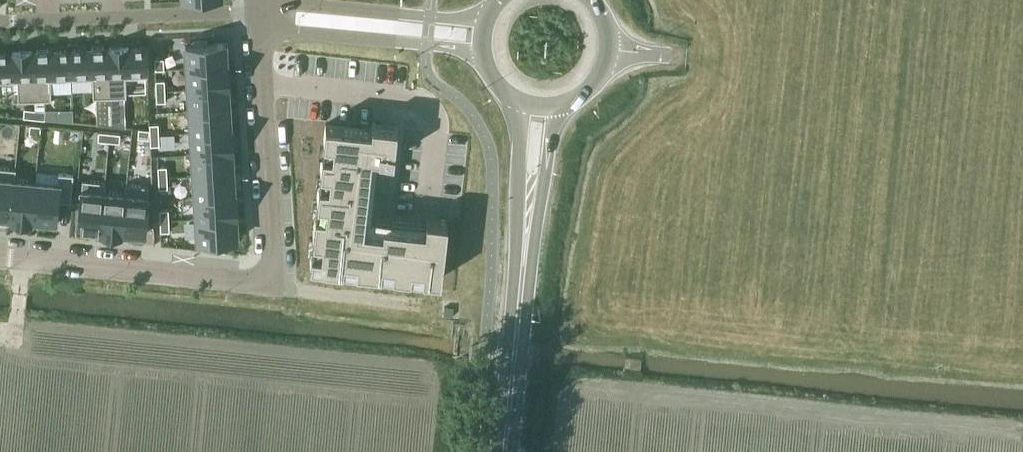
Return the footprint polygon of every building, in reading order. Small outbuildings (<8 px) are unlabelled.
[(192,44),(185,44),(186,67),(227,64),(227,63),(226,63),(224,42),(207,43),(207,39),(191,40),(192,44)] [(91,48),(70,49),(71,78),(92,77),(92,97),(109,96),(107,47),(103,47),(103,46),(91,46),(91,48)] [(108,47),(107,47),(109,96),(126,95),(125,76),(147,75),(146,46),(128,46),(108,47)] [(36,49),(32,50),(34,99),(50,98),(50,79),(71,78),(70,49),(48,49),(48,48),(36,48),(36,49)] [(0,51),(0,81),(17,80),(17,100),(34,99),(32,50),(11,50),(11,51),(0,51)] [(163,57),(154,58),(155,69),(164,68),(163,57)] [(227,64),(186,67),(187,88),(228,86),(227,64)] [(164,79),(155,79),(155,90),(164,90),(164,79)] [(228,86),(187,88),(189,110),(228,108),(227,87),(228,87),(228,86)] [(164,90),(155,90),(156,101),(165,100),(164,90)] [(23,116),(33,117),(34,108),(24,107),(23,116)] [(34,108),(33,117),(44,118),(44,117),(55,119),(55,108),(34,108)] [(228,108),(189,110),(190,132),(231,129),(231,128),(230,128),(228,108)] [(110,113),(97,114),(98,123),(109,124),(110,116),(110,114),(110,113)] [(110,116),(109,124),(124,126),(123,114),(110,114),(110,116)] [(311,250),(309,263),(342,267),(342,271),(355,273),(356,268),(380,271),(380,275),(392,277),(392,273),(410,275),(410,279),(421,280),(422,276),(440,278),(447,219),(438,218),(426,217),(425,221),(424,227),(383,222),(382,229),(363,227),(367,187),(373,188),(389,190),(390,180),(391,174),(396,125),(392,125),(375,123),(371,122),(371,125),(371,128),(325,123),(323,142),(322,153),(320,171),(318,183),(316,201),(318,202),(318,201),(323,202),(322,213),(315,212),(315,213),(312,239),(319,240),(318,251),(313,251),(313,250),(311,250)] [(29,123),(29,132),(39,133),(40,124),(29,123)] [(159,123),(150,123),(150,134),(159,133),(159,123)] [(138,127),(137,136),(148,137),(149,128),(138,127)] [(231,129),(190,132),(191,153),(232,151),(231,129)] [(98,130),(97,139),(108,140),(109,131),(98,130)] [(108,140),(119,141),(120,132),(109,131),(108,140)] [(159,133),(150,134),(150,145),(159,144),(159,133)] [(232,151),(191,153),(193,175),(232,172),(231,152),(232,152),(232,151)] [(8,217),(8,218),(9,218),(14,168),(0,166),(0,216),(8,217)] [(166,166),(157,166),(158,177),(167,176),(166,166)] [(14,168),(9,218),(31,220),(35,179),(14,177),(15,168),(14,168)] [(35,179),(31,220),(32,220),(32,219),(54,221),(57,199),(70,201),(73,173),(58,172),(57,181),(35,179)] [(232,172),(193,175),(194,196),(235,194),(235,193),(234,193),(232,172)] [(167,176),(158,177),(158,187),(167,187),(167,176)] [(82,178),(77,227),(98,230),(98,231),(99,231),(104,181),(82,178)] [(104,181),(99,231),(121,233),(126,183),(125,183),(124,192),(104,190),(105,181),(104,181)] [(126,183),(121,233),(122,233),(122,232),(143,234),(148,185),(126,183)] [(235,194),(194,196),(195,218),(236,215),(235,194)] [(168,209),(159,209),(159,220),(168,219),(168,209)] [(236,215),(195,218),(197,240),(203,240),(204,244),(219,243),(219,239),(236,238),(235,216),(236,216),(236,215)] [(168,219),(159,220),(160,230),(169,230),(168,219)]
